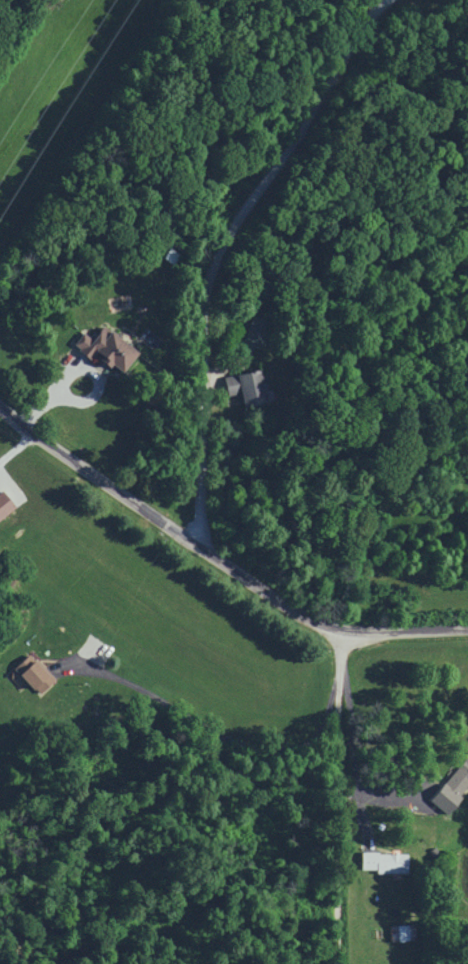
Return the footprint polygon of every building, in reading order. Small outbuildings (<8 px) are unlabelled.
[(133,352),(99,326),(89,339),(80,332),(69,346),(88,359),(91,355),(116,375),(133,352)] [(221,375),(224,395),(239,393),(241,406),(263,403),(258,370),(221,375)] [(12,505),(0,492),(0,516),(12,505)] [(31,694),(50,681),(30,652),(11,665),(31,694)] [(467,781),(467,750),(467,749),(427,800),(443,813),(467,781)] [(372,872),(405,873),(405,853),(358,852),(358,869),(372,869),(372,872)] [(392,924),(392,940),(412,939),(411,923),(392,924)]
